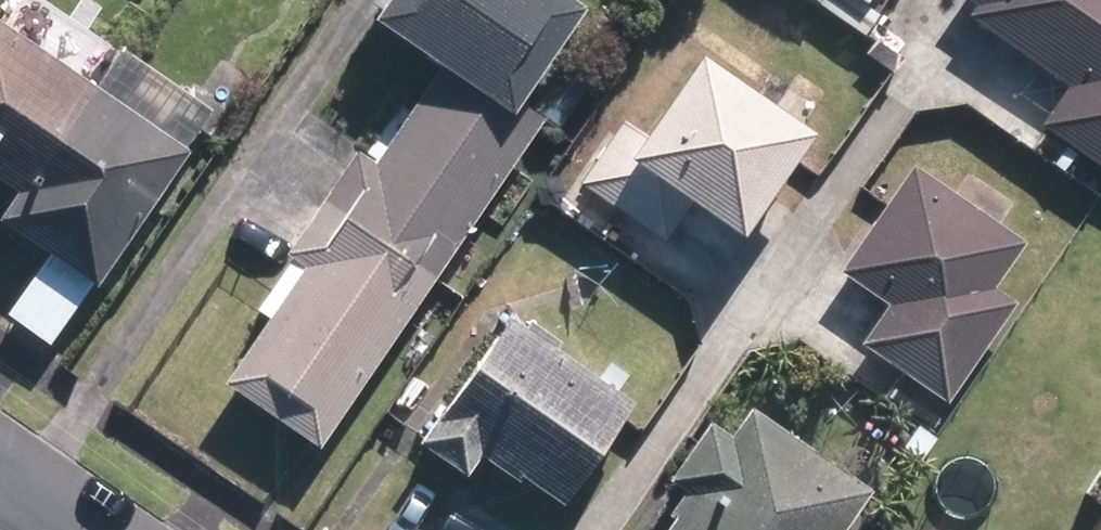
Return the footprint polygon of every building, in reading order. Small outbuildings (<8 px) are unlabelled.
[(512,102),(579,0),(368,0),(364,6),(443,57),(512,102)] [(837,12),(864,30),(881,6),(872,0),(846,0),(837,12)] [(980,4),(970,18),(1070,86),(1042,128),(1100,168),(1100,0),(974,0),(980,4)] [(0,18),(0,178),(10,185),(0,199),(0,218),(44,248),(6,305),(45,333),(85,276),(89,278),(183,143),(0,18)] [(538,119),(522,109),(512,102),(443,57),(376,159),(357,147),(288,252),(305,264),(226,385),(322,447),(538,119)] [(693,201),(745,236),(814,133),(699,57),(647,135),(627,122),(585,185),(667,240),(693,201)] [(556,58),(522,109),(538,119),(555,130),(588,79),(556,58)] [(844,269),(895,303),(866,346),(949,402),(1016,302),(998,290),(1030,243),(915,165),(844,269)] [(553,495),(626,395),(505,308),(435,404),(433,403),(411,434),(459,469),(474,448),(511,475),(516,468),(553,495)] [(742,398),(721,429),(700,416),(662,471),(677,481),(660,506),(664,509),(650,529),(831,529),(864,481),(742,398)]
